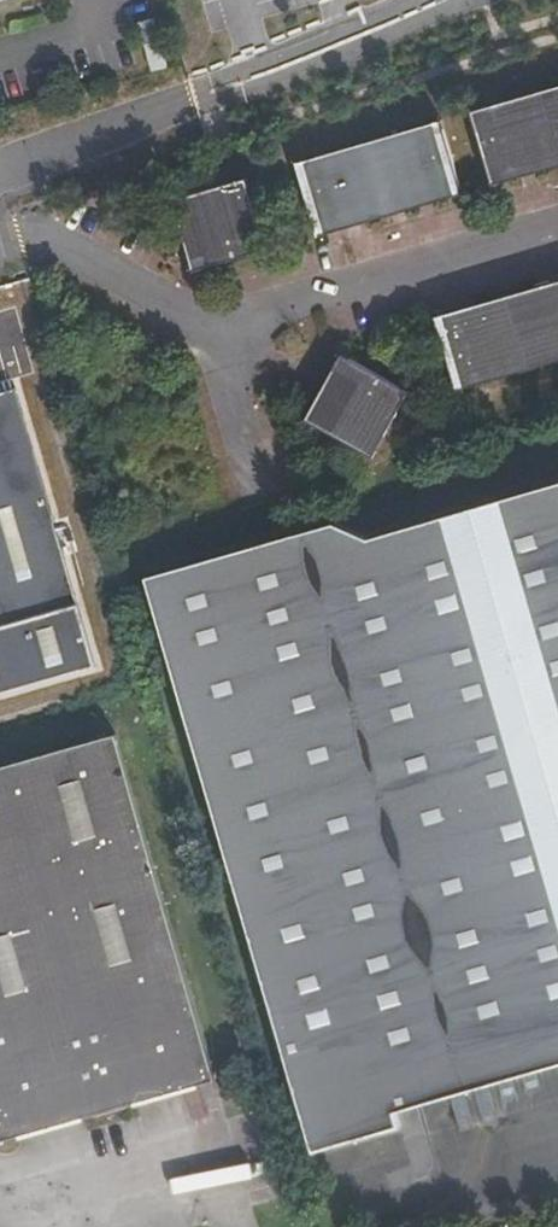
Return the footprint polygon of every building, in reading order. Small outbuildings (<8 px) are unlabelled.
[(466,111),(488,186),(557,165),(557,84),(466,111)] [(459,194),(437,118),(295,160),(317,236),(459,194)] [(245,175),(170,197),(192,273),(268,250),(245,175)] [(557,358),(557,278),(434,315),(455,388),(557,358)] [(408,386),(343,350),(306,418),(372,455),(408,386)] [(80,602),(19,386),(0,391),(0,692),(97,664),(80,602)] [(417,1104),(412,1086),(557,1043),(557,479),(370,536),(335,518),(149,574),(317,1157),(404,1132),(397,1110),(417,1104)] [(1,1132),(214,1069),(116,732),(0,765),(0,1129),(1,1132)] [(417,1104),(557,1063),(557,1043),(412,1086),(417,1104)] [(214,1069),(1,1132),(4,1141),(217,1079),(214,1069)]
